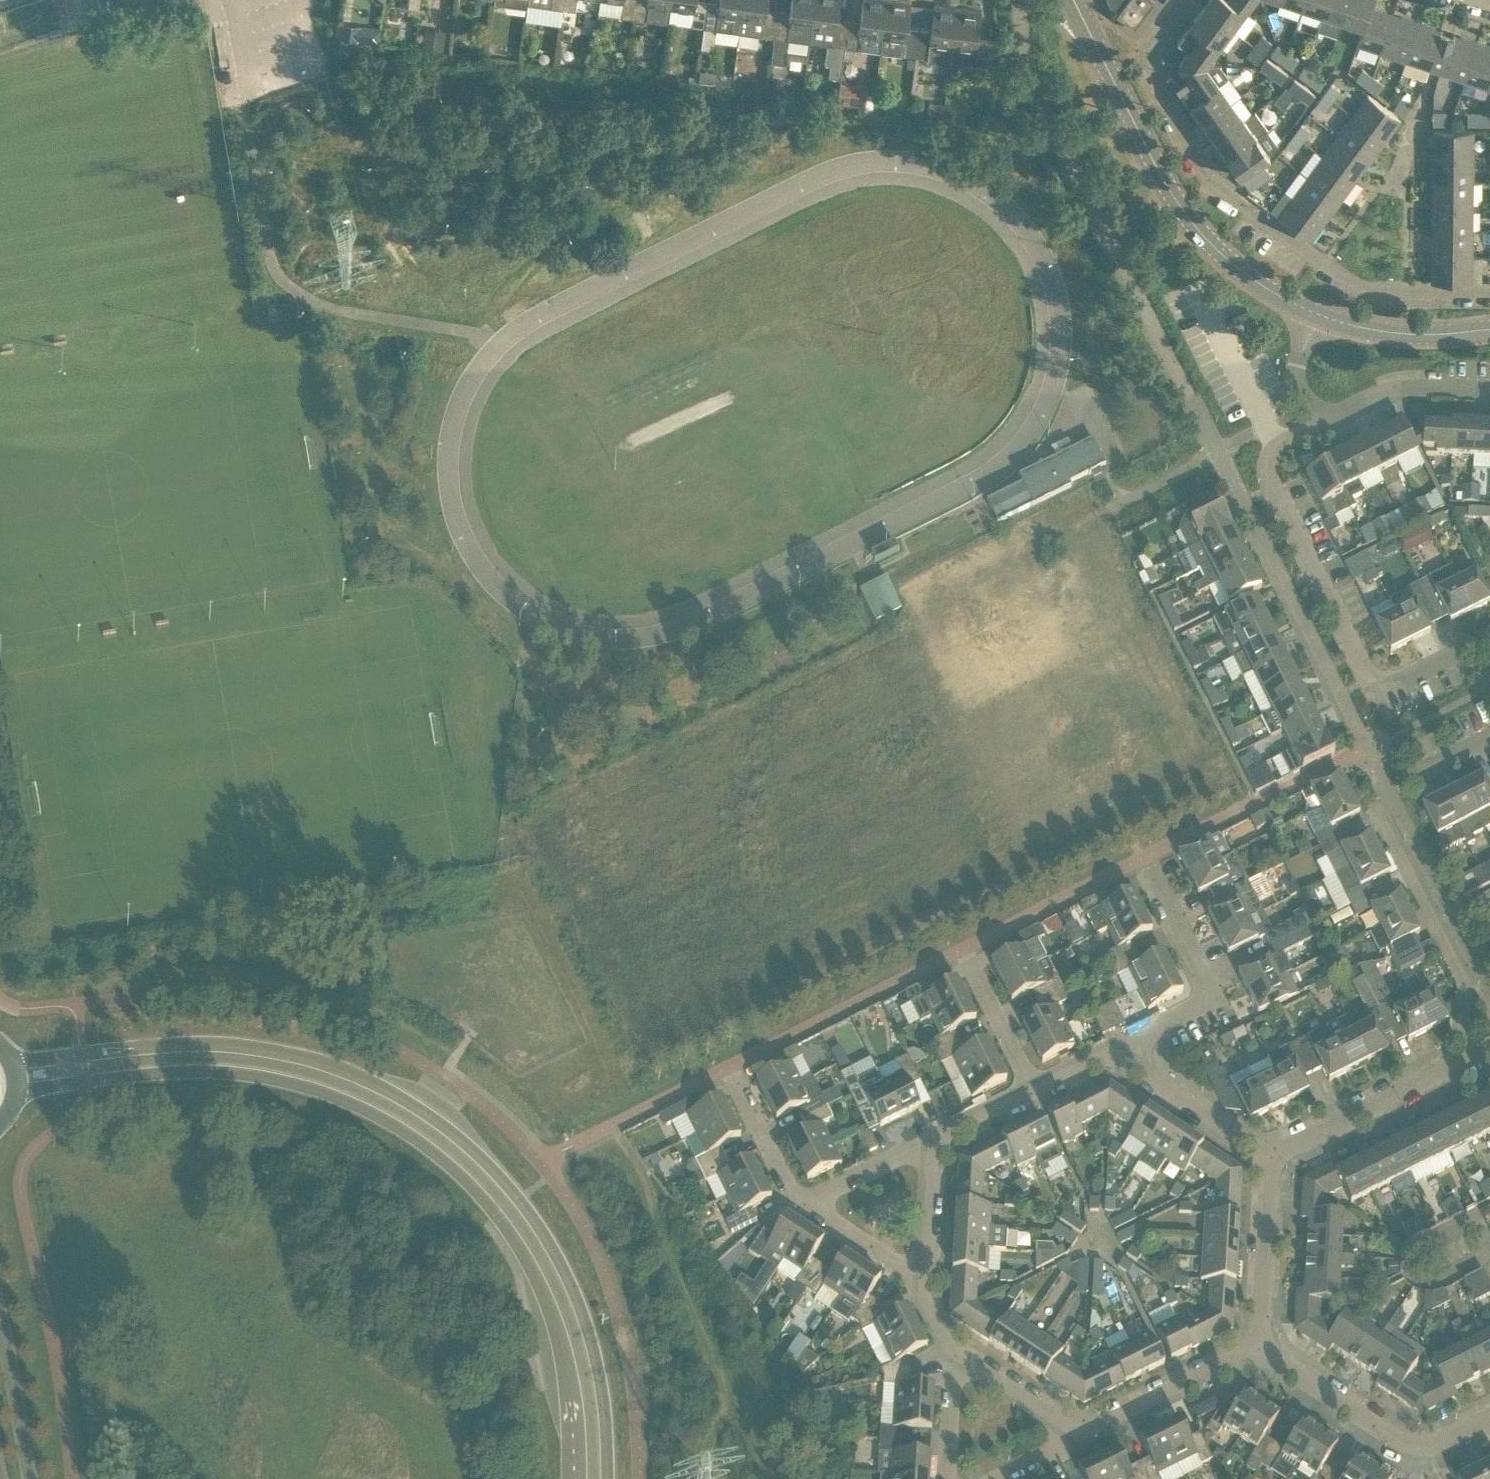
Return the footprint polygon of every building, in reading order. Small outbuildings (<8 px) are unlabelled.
[(407,7),(420,9),(422,0),(408,0),(407,7)] [(563,7),(575,9),(577,0),(564,0),(563,7)] [(636,0),(617,0),(623,1),(622,15),(634,17),(636,0)] [(672,0),(636,0),(634,17),(669,22),(671,7),(672,0)] [(671,7),(694,10),(692,25),(704,26),(708,1),(696,0),(672,0),(671,7)] [(744,0),(720,0),(719,3),(708,1),(704,26),(701,46),(714,48),(716,28),(739,31),(744,0)] [(739,31),(763,34),(774,36),(775,36),(778,11),(766,9),(768,0),(744,0),(739,31)] [(815,0),(791,0),(790,13),(778,11),(775,36),(774,36),(773,46),(771,61),(783,62),(785,46),(787,38),(810,41),(815,0)] [(848,21),(837,19),(839,0),(815,0),(810,41),(827,43),(824,62),(830,63),(828,75),(841,77),(845,46),(848,21)] [(887,0),(863,0),(860,22),(848,21),(845,46),(857,47),(859,31),(882,34),(887,0)] [(915,55),(919,30),(907,29),(911,0),(910,0),(887,0),(880,50),(915,55)] [(1154,0),(1125,0),(1115,14),(1134,28),(1154,0)] [(1231,0),(1207,0),(1203,6),(1232,28),(1245,10),(1231,0)] [(1245,10),(1252,0),(1231,0),(1245,10)] [(1326,0),(1303,0),(1301,6),(1322,13),(1326,0)] [(1349,0),(1326,0),(1322,13),(1316,28),(1337,35),(1342,19),(1342,20),(1349,0)] [(1342,20),(1362,26),(1362,27),(1363,27),(1371,5),(1372,0),(1349,0),(1342,20)] [(953,46),(958,7),(934,3),(930,32),(919,30),(915,55),(927,57),(927,60),(951,64),(952,60),(954,46),(953,46)] [(1381,52),(1395,13),(1371,5),(1363,27),(1362,27),(1357,43),(1381,52)] [(1232,28),(1203,6),(1190,24),(1219,45),(1232,28)] [(1001,43),(989,41),(989,40),(977,38),(981,10),(958,7),(953,46),(954,46),(952,60),(998,66),(1001,43)] [(1405,60),(1418,21),(1395,13),(1381,52),(1405,60)] [(1463,80),(1477,41),(1453,33),(1452,35),(1444,32),(1442,31),(1442,29),(1418,21),(1405,60),(1410,62),(1429,68),(1440,72),(1463,80)] [(340,22),(338,38),(353,39),(354,24),(340,22)] [(1205,64),(1219,45),(1190,24),(1177,41),(1188,50),(1178,64),(1205,64)] [(445,30),(425,27),(422,48),(442,51),(445,30)] [(1264,51),(1271,41),(1262,34),(1255,45),(1264,51)] [(1489,80),(1489,45),(1477,41),(1463,80),(1487,87),(1489,80)] [(1281,60),(1287,51),(1277,43),(1270,52),(1281,60)] [(1256,62),(1264,51),(1255,45),(1247,55),(1256,62)] [(1291,68),(1298,59),(1287,51),(1281,60),(1291,68)] [(1271,74),(1277,65),(1267,57),(1260,66),(1271,74)] [(1218,64),(1205,64),(1178,64),(1188,77),(1176,86),(1189,104),(1218,83),(1226,77),(1226,76),(1218,64)] [(1308,81),(1315,72),(1304,64),(1298,73),(1308,81)] [(1281,82),(1288,73),(1277,65),(1271,74),(1281,82)] [(1366,85),(1373,76),(1362,68),(1356,77),(1366,85)] [(1319,88),(1325,79),(1315,72),(1308,81),(1319,88)] [(1376,93),(1383,84),(1373,76),(1366,85),(1376,93)] [(1298,94),(1305,85),(1294,78),(1287,87),(1298,94)] [(840,80),(837,102),(865,106),(869,82),(856,80),(856,83),(840,80)] [(1332,99),(1340,89),(1331,82),(1323,92),(1332,99)] [(1202,121),(1231,100),(1218,83),(1189,104),(1202,121)] [(1308,102),(1315,93),(1305,85),(1298,94),(1308,102)] [(1324,110),(1332,99),(1323,92),(1315,103),(1324,110)] [(1385,138),(1400,118),(1368,94),(1353,114),(1385,138)] [(1404,113),(1411,104),(1400,96),(1393,105),(1404,113)] [(1214,139),(1243,118),(1231,100),(1202,121),(1214,139)] [(1446,123),(1446,111),(1432,111),(1432,123),(1446,123)] [(1480,123),(1480,112),(1467,112),(1467,123),(1480,123)] [(1480,112),(1480,123),(1489,123),(1489,112),(1480,112)] [(1370,159),(1385,138),(1353,114),(1337,135),(1370,159)] [(1227,157),(1256,136),(1243,118),(1214,139),(1227,157)] [(1302,140),(1310,129),(1301,122),(1293,133),(1302,140)] [(1267,128),(1256,136),(1227,157),(1240,175),(1256,163),(1269,154),(1271,152),(1278,143),(1267,128)] [(1473,154),(1473,129),(1432,129),(1432,154),(1473,154)] [(1294,150),(1302,140),(1293,133),(1285,143),(1294,150)] [(1355,179),(1370,159),(1337,135),(1322,155),(1355,179)] [(1472,180),(1473,154),(1432,154),(1432,179),(1472,180)] [(1340,200),(1355,179),(1322,155),(1307,175),(1340,200)] [(1266,177),(1271,174),(1264,164),(1259,168),(1254,172),(1260,181),(1266,177)] [(1250,189),(1260,181),(1254,172),(1243,180),(1250,189)] [(1325,220),(1340,200),(1307,175),(1292,196),(1325,220)] [(1472,205),(1472,180),(1432,179),(1431,205),(1472,205)] [(1310,240),(1325,220),(1292,196),(1277,216),(1310,240)] [(1472,231),(1472,205),(1431,205),(1431,230),(1472,231)] [(1472,256),(1472,231),(1431,230),(1431,256),(1472,256)] [(1472,281),(1472,261),(1472,256),(1431,256),(1431,281),(1472,281)] [(1401,422),(1381,432),(1397,463),(1417,453),(1401,422)] [(1473,458),(1475,423),(1452,422),(1452,427),(1450,456),(1473,458)] [(1475,423),(1473,458),(1489,459),(1489,424),(1475,423)] [(1450,456),(1452,427),(1424,426),(1422,450),(1425,456),(1436,457),(1436,455),(1450,456)] [(1377,473),(1397,463),(1381,432),(1362,442),(1377,473)] [(1069,484),(1091,473),(1105,466),(1092,440),(1018,477),(1021,485),(986,502),(997,524),(1070,487),(1069,484)] [(1377,473),(1362,442),(1343,452),(1358,483),(1377,473)] [(1358,483),(1343,452),(1323,462),(1325,466),(1326,466),(1348,511),(1355,508),(1351,500),(1363,494),(1358,483)] [(1326,466),(1325,466),(1306,476),(1328,522),(1348,511),(1326,466)] [(1441,479),(1440,488),(1448,489),(1449,480),(1441,479)] [(1469,503),(1470,488),(1462,487),(1461,503),(1469,503)] [(1469,503),(1478,504),(1479,488),(1470,488),(1469,503)] [(1188,551),(1232,530),(1222,510),(1213,492),(1200,498),(1208,515),(1178,531),(1188,551)] [(1423,499),(1416,502),(1423,516),(1430,513),(1423,499)] [(1423,516),(1416,502),(1408,507),(1415,521),(1423,516)] [(1480,519),(1481,510),(1468,509),(1467,518),(1480,519)] [(1481,510),(1480,519),(1489,520),(1489,511),(1481,510)] [(1429,531),(1446,523),(1442,515),(1425,523),(1429,531)] [(1385,517),(1377,521),(1385,536),(1393,532),(1385,517)] [(1385,536),(1377,521),(1369,525),(1377,541),(1385,536)] [(1241,549),(1238,543),(1241,540),(1237,532),(1233,532),(1232,530),(1188,551),(1186,552),(1196,571),(1209,565),(1241,549)] [(1111,543),(1104,547),(1109,557),(1116,554),(1111,543)] [(894,544),(870,556),(874,564),(898,552),(894,544)] [(1219,584),(1251,568),(1241,549),(1209,565),(1198,570),(1204,582),(1194,587),(1197,595),(1208,590),(1219,584)] [(1374,571),(1365,554),(1344,564),(1353,582),(1363,577),(1367,585),(1378,579),(1374,571)] [(1146,557),(1138,561),(1144,574),(1152,570),(1147,560),(1146,557)] [(1466,578),(1455,584),(1470,613),(1489,603),(1470,563),(1460,567),(1466,578)] [(1123,567),(1116,571),(1121,582),(1129,578),(1123,567)] [(1261,588),(1251,568),(1219,584),(1229,604),(1261,588)] [(1450,623),(1470,613),(1455,584),(1447,569),(1418,584),(1435,617),(1444,612),(1450,623)] [(1152,570),(1144,574),(1150,586),(1158,582),(1152,570)] [(860,591),(875,622),(902,609),(886,578),(860,591)] [(1129,578),(1121,582),(1127,593),(1134,589),(1129,578)] [(1418,584),(1406,589),(1414,604),(1395,614),(1410,643),(1430,633),(1425,622),(1435,617),(1418,584)] [(1157,600),(1163,612),(1171,608),(1165,596),(1157,600)] [(1138,597),(1131,601),(1136,612),(1144,608),(1138,597)] [(1005,599),(996,603),(1000,612),(1009,607),(1005,599)] [(1255,599),(1212,620),(1222,640),(1265,619),(1255,599)] [(1144,608),(1136,612),(1142,623),(1149,619),(1144,608)] [(1182,628),(1171,608),(1163,612),(1174,632),(1182,628)] [(1410,643),(1395,614),(1375,624),(1390,653),(1410,643)] [(971,616),(962,620),(966,629),(975,625),(971,616)] [(1275,638),(1265,619),(1222,640),(1232,660),(1275,638)] [(962,620),(953,625),(957,634),(966,629),(962,620)] [(1153,627),(1146,631),(1151,642),(1159,638),(1153,627)] [(928,637),(919,642),(923,651),(932,646),(928,637)] [(1159,638),(1151,642),(1157,653),(1164,649),(1159,638)] [(1253,674),(1285,658),(1275,638),(1232,660),(1242,679),(1253,674)] [(919,642),(910,646),(914,655),(923,651),(919,642)] [(1180,646),(1187,658),(1195,654),(1188,642),(1180,646)] [(1201,667),(1195,654),(1187,658),(1193,671),(1201,667)] [(1168,657),(1161,661),(1166,672),(1174,668),(1168,657)] [(1295,677),(1285,658),(1253,674),(1263,693),(1295,677)] [(885,659),(876,664),(880,672),(889,668),(885,659)] [(876,664),(867,668),(872,677),(880,672),(876,664)] [(1174,668),(1166,672),(1172,683),(1179,679),(1174,668)] [(1304,696),(1295,677),(1263,693),(1272,712),(1304,696)] [(842,681),(833,685),(838,694),(846,690),(842,681)] [(1200,685),(1206,697),(1214,693),(1208,681),(1200,685)] [(833,685),(824,690),(829,699),(838,694),(833,685)] [(1183,687),(1176,691),(1181,702),(1189,698),(1183,687)] [(1220,706),(1214,693),(1206,697),(1212,710),(1220,706)] [(1314,716),(1304,696),(1272,712),(1261,718),(1270,737),(1282,732),(1314,716)] [(1189,698),(1181,702),(1187,713),(1194,709),(1189,698)] [(799,702),(790,707),(795,716),(804,711),(799,702)] [(790,707),(781,711),(786,720),(795,716),(790,707)] [(1324,735),(1314,716),(1282,732),(1292,751),(1324,735)] [(1198,717),(1191,721),(1197,732),(1204,728),(1198,717)] [(1219,724),(1226,736),(1233,732),(1227,720),(1219,724)] [(756,724),(747,728),(752,737),(761,733),(756,724)] [(1204,728),(1197,732),(1202,743),(1209,739),(1204,728)] [(1240,744),(1233,732),(1226,736),(1232,748),(1240,744)] [(1292,751),(1282,756),(1292,776),(1334,755),(1324,735),(1292,751)] [(1213,748),(1206,751),(1212,762),(1219,758),(1213,748)] [(1219,758),(1212,762),(1217,773),(1224,769),(1219,758)] [(1253,771),(1250,765),(1247,758),(1239,762),(1245,774),(1253,771)] [(1265,765),(1253,771),(1245,774),(1251,787),(1255,795),(1263,791),(1275,785),(1265,765)] [(1319,810),(1349,795),(1339,775),(1301,794),(1305,803),(1313,799),(1319,810)] [(1482,777),(1462,787),(1483,830),(1489,827),(1489,793),(1482,777)] [(1483,830),(1462,787),(1443,797),(1467,846),(1473,843),(1470,837),(1483,830)] [(1027,793),(1020,797),(1025,808),(1032,804),(1027,793)] [(1349,795),(1319,810),(1305,817),(1320,847),(1351,832),(1346,822),(1359,815),(1349,795)] [(1467,846),(1443,797),(1422,807),(1437,836),(1439,835),(1446,850),(1463,841),(1466,847),(1467,846)] [(1014,800),(1007,803),(1013,814),(1020,810),(1014,800)] [(1032,804),(1025,808),(1031,818),(1038,815),(1032,804)] [(1020,810),(1013,814),(1018,825),(1025,821),(1020,810)] [(1266,811),(1259,815),(1265,827),(1272,823),(1266,811)] [(1259,815),(1251,819),(1257,831),(1265,827),(1259,815)] [(1047,832),(1039,835),(1045,846),(1052,843),(1047,832)] [(1356,841),(1351,832),(1320,847),(1326,858),(1335,877),(1350,869),(1379,855),(1369,835),(1356,841)] [(1188,875),(1229,855),(1219,835),(1178,855),(1188,875)] [(1034,838),(1027,842),(1032,853),(1039,849),(1034,838)] [(1052,843),(1045,846),(1050,857),(1057,853),(1052,843)] [(1039,849),(1032,853),(1038,863),(1045,860),(1039,849)] [(1247,883),(1242,872),(1232,853),(1229,855),(1188,875),(1198,896),(1209,890),(1214,900),(1247,883)] [(1389,875),(1379,855),(1335,877),(1349,905),(1350,906),(1369,897),(1364,887),(1389,875)] [(1464,898),(1487,886),(1483,878),(1460,890),(1464,898)] [(866,883),(858,886),(864,897),(871,894),(866,883)] [(1261,914),(1263,914),(1247,883),(1214,900),(1219,910),(1208,915),(1218,935),(1261,914)] [(853,889),(846,893),(851,904),(858,900),(853,889)] [(1142,912),(1132,893),(1108,904),(1103,894),(1081,905),(1096,935),(1107,930),(1142,912)] [(1325,918),(1331,930),(1371,910),(1373,915),(1366,918),(1362,921),(1361,926),(1364,933),(1368,934),(1371,933),(1377,930),(1380,929),(1409,914),(1399,894),(1374,907),(1369,897),(1350,906),(1349,905),(1325,918)] [(879,908),(871,912),(877,923),(884,919),(879,908)] [(1152,932),(1142,912),(1107,930),(1117,949),(1106,955),(1111,966),(1133,955),(1128,944),(1152,932)] [(1292,935),(1286,924),(1272,932),(1271,932),(1261,914),(1218,935),(1228,955),(1265,937),(1269,947),(1292,935)] [(1414,937),(1419,934),(1409,914),(1380,929),(1377,930),(1371,933),(1368,935),(1378,955),(1380,954),(1384,962),(1391,959),(1392,961),(1419,947),(1414,937)] [(866,915),(859,919),(864,929),(871,926),(866,915)] [(884,919),(877,923),(882,934),(890,930),(884,919)] [(871,926),(864,929),(870,940),(877,936),(871,926)] [(1275,958),(1314,939),(1308,927),(1292,935),(1269,947),(1274,957),(1275,958)] [(1015,951),(991,963),(1001,983),(1036,965),(1043,961),(1034,942),(1036,941),(1031,930),(1009,941),(1015,951)] [(1426,962),(1419,947),(1392,961),(1399,976),(1408,971),(1426,962)] [(1139,966),(1133,955),(1111,966),(1117,977),(1128,971),(1138,991),(1172,974),(1162,954),(1139,966)] [(1274,957),(1238,975),(1248,995),(1278,980),(1292,973),(1283,954),(1275,958),(1274,957)] [(1332,962),(1329,955),(1321,959),(1331,979),(1339,975),(1332,962)] [(1339,975),(1346,971),(1340,958),(1332,962),(1339,975)] [(1045,985),(1036,965),(1001,983),(1011,1003),(1035,991),(1040,1002),(1062,990),(1057,979),(1045,985)] [(1428,1032),(1448,1022),(1433,993),(1423,998),(1412,977),(1411,977),(1408,971),(1399,976),(1407,991),(1428,1032)] [(1182,993),(1172,974),(1138,991),(1148,1011),(1182,993)] [(1391,1034),(1366,984),(1363,978),(1352,984),(1368,1017),(1372,1024),(1353,1033),(1368,1062),(1388,1052),(1381,1039),(1391,1034)] [(1377,978),(1366,984),(1391,1034),(1401,1029),(1408,1042),(1428,1032),(1407,991),(1388,1000),(1377,978)] [(1287,1000),(1278,980),(1248,995),(1258,1015),(1288,1000),(1287,1000)] [(904,993),(905,993),(920,1024),(931,1018),(965,1001),(956,981),(932,992),(927,982),(904,993)] [(1319,994),(1331,989),(1327,981),(1315,986),(1319,994)] [(1032,1044),(1066,1027),(1057,1007),(1068,1001),(1062,990),(1040,1002),(1045,1012),(1022,1024),(1032,1044)] [(975,1020),(965,1001),(931,1018),(941,1037),(929,1043),(935,1054),(957,1043),(952,1032),(975,1020)] [(1124,1025),(1113,1003),(1102,1009),(1113,1031),(1124,1025)] [(1113,1031),(1102,1009),(1091,1014),(1102,1036),(1113,1031)] [(1368,1062),(1353,1033),(1352,1034),(1345,1019),(1336,1023),(1343,1038),(1334,1043),(1349,1072),(1350,1071),(1353,1075),(1362,1070),(1362,1065),(1368,1062)] [(1087,1041),(1078,1023),(1067,1029),(1066,1027),(1032,1044),(1042,1064),(1087,1041)] [(1349,1072),(1326,1028),(1297,1043),(1312,1074),(1322,1069),(1329,1082),(1349,1072)] [(1246,1038),(1242,1030),(1231,1035),(1235,1043),(1246,1038)] [(1235,1043),(1231,1035),(1220,1041),(1224,1049),(1235,1043)] [(963,1054),(957,1043),(935,1054),(950,1084),(961,1079),(962,1079),(996,1062),(986,1042),(963,1054)] [(1302,1079),(1312,1074),(1297,1043),(1267,1058),(1274,1073),(1289,1102),(1309,1092),(1302,1079)] [(766,1100),(801,1083),(791,1064),(802,1058),(796,1047),(774,1058),(779,1069),(756,1081),(766,1100)] [(839,1047),(831,1052),(842,1069),(850,1064),(839,1047)] [(1216,1064),(1207,1047),(1196,1053),(1205,1070),(1216,1064)] [(918,1079),(912,1065),(907,1057),(896,1062),(902,1073),(882,1083),(900,1118),(919,1108),(907,1084),(918,1079)] [(1006,1082),(996,1062),(962,1079),(971,1099),(1006,1082)] [(1229,1080),(1220,1062),(1216,1064),(1205,1070),(1204,1070),(1219,1101),(1235,1093),(1249,1122),(1269,1112),(1255,1082),(1249,1070),(1229,1080)] [(900,1118),(882,1083),(881,1084),(876,1073),(857,1082),(851,1070),(840,1075),(846,1087),(848,1092),(857,1110),(868,1104),(880,1128),(900,1118)] [(1289,1102),(1274,1073),(1255,1082),(1269,1112),(1289,1102)] [(827,1108),(812,1078),(801,1084),(801,1083),(766,1100),(776,1120),(800,1109),(805,1119),(827,1108)] [(1078,1127),(1078,1126),(1105,1113),(1109,1083),(1067,1104),(1078,1127)] [(1124,1123),(1137,1102),(1109,1083),(1105,1113),(1107,1112),(1124,1123)] [(938,1091),(927,1096),(938,1119),(949,1113),(938,1091)] [(1489,1095),(1470,1105),(1486,1136),(1489,1133),(1489,1095)] [(697,1110),(692,1100),(659,1116),(659,1117),(662,1116),(667,1126),(686,1116),(696,1136),(730,1118),(720,1099),(697,1110)] [(1129,1138),(1147,1149),(1147,1150),(1166,1121),(1137,1102),(1124,1123),(1134,1130),(1129,1138)] [(1083,1135),(1078,1126),(1078,1127),(1067,1104),(1047,1114),(1062,1145),(1083,1135)] [(1486,1136),(1470,1105),(1451,1114),(1467,1145),(1486,1136)] [(797,1162),(831,1144),(822,1125),(833,1119),(827,1108),(805,1119),(810,1130),(787,1142),(797,1162)] [(1467,1145),(1451,1114),(1432,1124),(1447,1155),(1467,1145)] [(722,1161),(717,1150),(740,1138),(730,1118),(696,1136),(706,1155),(694,1161),(700,1172),(722,1161)] [(1060,1160),(1055,1149),(1056,1148),(1040,1118),(1021,1128),(1036,1158),(1044,1174),(1049,1171),(1047,1167),(1060,1160)] [(1165,1162),(1184,1133),(1166,1121),(1147,1150),(1137,1165),(1156,1177),(1165,1162)] [(1447,1155),(1432,1124),(1413,1133),(1428,1164),(1447,1155)] [(877,1149),(868,1133),(866,1127),(855,1133),(866,1155),(877,1149)] [(1021,1128),(990,1143),(1001,1165),(1012,1160),(1016,1168),(1036,1158),(1021,1128)] [(1189,1166),(1199,1173),(1213,1152),(1184,1133),(1165,1162),(1166,1162),(1184,1174),(1189,1166)] [(1428,1164),(1413,1133),(1394,1143),(1409,1174),(1428,1164)] [(983,1176),(983,1174),(1001,1165),(990,1143),(959,1158),(983,1176)] [(1095,1158),(1102,1154),(1097,1143),(1089,1147),(1095,1158)] [(1409,1174),(1394,1143),(1374,1153),(1390,1184),(1409,1174)] [(807,1181),(838,1166),(841,1164),(831,1144),(797,1162),(807,1181)] [(1114,1160),(1121,1149),(1114,1144),(1107,1155),(1114,1160)] [(1242,1171),(1213,1152),(1199,1173),(1214,1183),(1242,1171)] [(1390,1184),(1374,1153),(1355,1163),(1371,1193),(1390,1184)] [(982,1194),(983,1176),(959,1158),(957,1193),(982,1194)] [(728,1172),(722,1161),(700,1172),(706,1183),(717,1178),(727,1197),(761,1180),(751,1160),(728,1172)] [(1371,1193),(1355,1163),(1336,1172),(1333,1166),(1314,1175),(1317,1181),(1313,1187),(1326,1196),(1342,1188),(1350,1204),(1371,1193)] [(1240,1202),(1242,1171),(1214,1183),(1216,1184),(1215,1201),(1240,1202)] [(771,1199),(761,1180),(727,1197),(736,1216),(725,1222),(731,1233),(753,1222),(748,1211),(771,1199)] [(1020,1196),(1028,1192),(1022,1180),(1014,1184),(1020,1196)] [(1486,1184),(1479,1187),(1487,1202),(1489,1200),(1489,1191),(1486,1184)] [(1177,1201),(1184,1190),(1177,1185),(1170,1196),(1177,1201)] [(1341,1237),(1342,1215),(1325,1214),(1326,1196),(1313,1187),(1309,1193),(1303,1193),(1301,1221),(1308,1221),(1307,1235),(1341,1237)] [(957,1193),(955,1227),(989,1229),(991,1207),(981,1206),(982,1194),(957,1193)] [(1017,1208),(1017,1200),(1005,1199),(1004,1208),(1017,1208)] [(1098,1212),(1099,1200),(1090,1199),(1090,1212),(1098,1212)] [(1455,1199),(1448,1203),(1455,1218),(1462,1214),(1455,1199)] [(1113,1211),(1114,1202),(1114,1200),(1105,1200),(1104,1213),(1113,1213),(1113,1211)] [(1238,1234),(1240,1202),(1215,1201),(1214,1216),(1205,1215),(1204,1232),(1238,1234)] [(1121,1212),(1122,1202),(1114,1202),(1113,1211),(1121,1212)] [(1455,1218),(1448,1203),(1441,1207),(1448,1221),(1455,1218)] [(1061,1208),(1064,1214),(1075,1221),(1072,1207),(1070,1204),(1061,1208)] [(1191,1214),(1192,1206),(1179,1205),(1179,1214),(1191,1214)] [(1133,1213),(1121,1218),(1125,1226),(1136,1221),(1133,1213)] [(1070,1228),(1075,1221),(1064,1214),(1059,1221),(1070,1228)] [(762,1232),(751,1249),(748,1253),(759,1260),(766,1249),(784,1261),(805,1229),(786,1217),(772,1239),(762,1232)] [(1125,1226),(1121,1218),(1110,1224),(1114,1232),(1125,1226)] [(1416,1219),(1409,1222),(1416,1237),(1424,1233),(1416,1219)] [(1080,1235),(1085,1227),(1075,1221),(1070,1228),(1080,1235)] [(1416,1237),(1409,1222),(1402,1226),(1409,1240),(1416,1237)] [(1062,1240),(1067,1233),(1056,1226),(1051,1233),(1062,1240)] [(1139,1226),(1128,1231),(1132,1239),(1143,1234),(1139,1226)] [(1005,1231),(989,1230),(989,1229),(955,1227),(954,1249),(988,1251),(988,1252),(1004,1253),(1005,1231)] [(824,1241),(805,1229),(784,1261),(802,1273),(795,1284),(805,1291),(819,1270),(809,1263),(824,1241)] [(1132,1239),(1128,1231),(1116,1237),(1120,1245),(1132,1239)] [(1204,1232),(1203,1239),(1202,1264),(1236,1266),(1238,1234),(1204,1232)] [(1072,1247),(1077,1240),(1067,1233),(1062,1240),(1072,1247)] [(1353,1260),(1354,1250),(1340,1249),(1341,1237),(1307,1235),(1306,1257),(1353,1260)] [(1036,1245),(1036,1253),(1050,1254),(1056,1251),(1052,1245),(1036,1245)] [(1036,1270),(1066,1256),(1062,1248),(1056,1251),(1050,1254),(1036,1253),(1036,1270)] [(1136,1263),(1141,1255),(1131,1248),(1126,1256),(1136,1263)] [(987,1272),(988,1252),(988,1251),(954,1249),(952,1270),(987,1272)] [(819,1270),(806,1291),(816,1297),(813,1302),(831,1314),(862,1267),(844,1254),(829,1276),(819,1270)] [(1339,1280),(1339,1268),(1353,1269),(1353,1260),(1306,1257),(1305,1278),(1339,1280)] [(1128,1275),(1133,1268),(1122,1260),(1118,1268),(1128,1275)] [(1068,1261),(1057,1267),(1054,1269),(1055,1272),(1059,1271),(1061,1275),(1072,1269),(1068,1261)] [(1087,1275),(1088,1262),(1079,1262),(1078,1274),(1087,1275)] [(1102,1276),(1103,1263),(1094,1263),(1093,1275),(1102,1276)] [(1234,1298),(1236,1266),(1202,1264),(1201,1281),(1210,1282),(1209,1296),(1234,1298)] [(866,1301),(881,1279),(862,1267),(831,1314),(848,1325),(851,1321),(858,1325),(878,1308),(866,1301)] [(987,1273),(987,1272),(952,1270),(950,1317),(976,1305),(975,1304),(977,1272),(987,1273)] [(1463,1281),(1474,1303),(1489,1295),(1489,1285),(1483,1271),(1463,1281)] [(1013,1283),(1013,1274),(1000,1274),(1000,1282),(1013,1283)] [(1087,1287),(1087,1275),(1078,1274),(1078,1287),(1087,1287)] [(1101,1288),(1102,1276),(1093,1275),(1093,1288),(1101,1288)] [(741,1276),(735,1284),(753,1308),(765,1292),(741,1276)] [(1339,1280),(1305,1278),(1304,1292),(1297,1292),(1295,1325),(1301,1325),(1319,1316),(1320,1302),(1337,1303),(1339,1280)] [(1174,1279),(1174,1289),(1187,1289),(1188,1280),(1174,1279)] [(1015,1303),(1022,1292),(1015,1287),(1007,1298),(1015,1303)] [(1169,1308),(1177,1304),(1171,1292),(1164,1296),(1169,1308)] [(1209,1296),(1208,1314),(1232,1330),(1234,1298),(1209,1296)] [(950,1317),(956,1321),(981,1338),(995,1317),(976,1305),(950,1317)] [(884,1320),(878,1308),(858,1325),(862,1333),(873,1327),(883,1346),(917,1328),(907,1308),(884,1320)] [(995,1317),(981,1338),(1006,1355),(1025,1326),(1008,1314),(1002,1322),(995,1317)] [(1208,1314),(1190,1323),(1201,1345),(1232,1330),(1208,1314)] [(1362,1327),(1343,1315),(1334,1329),(1322,1321),(1303,1331),(1300,1336),(1328,1354),(1332,1348),(1344,1356),(1362,1327)] [(1155,1330),(1170,1361),(1201,1345),(1190,1323),(1180,1328),(1175,1320),(1155,1330)] [(1388,1328),(1380,1323),(1373,1334),(1362,1327),(1344,1356),(1362,1367),(1388,1328)] [(1025,1326),(1006,1355),(1026,1367),(1045,1339),(1025,1326)] [(927,1348),(917,1328),(883,1346),(892,1364),(879,1370),(883,1378),(910,1372),(904,1360),(927,1348)] [(1078,1344),(1085,1333),(1077,1328),(1070,1339),(1078,1344)] [(1395,1333),(1388,1328),(1362,1367),(1380,1379),(1398,1351),(1388,1344),(1395,1333)] [(1489,1335),(1479,1340),(1473,1328),(1464,1332),(1486,1375),(1489,1373),(1489,1335)] [(1103,1341),(1097,1330),(1089,1334),(1095,1345),(1103,1341)] [(1464,1332),(1456,1337),(1462,1348),(1451,1354),(1466,1384),(1486,1375),(1464,1332)] [(1164,1364),(1155,1346),(1149,1333),(1129,1343),(1144,1374),(1164,1364)] [(1045,1339),(1026,1367),(1032,1371),(1057,1388),(1071,1367),(1057,1358),(1063,1350),(1051,1343),(1045,1339)] [(1144,1374),(1129,1343),(1109,1353),(1125,1384),(1144,1374)] [(1380,1379),(1376,1385),(1411,1409),(1414,1404),(1422,1404),(1423,1387),(1408,1378),(1417,1363),(1398,1351),(1380,1379)] [(1083,1405),(1125,1384),(1109,1353),(1113,1362),(1084,1376),(1083,1375),(1083,1405)] [(1454,1391),(1466,1384),(1451,1354),(1431,1364),(1439,1379),(1423,1387),(1422,1404),(1429,1404),(1432,1410),(1457,1397),(1454,1391)] [(802,1376),(815,1364),(803,1356),(795,1367),(802,1376)] [(1057,1388),(1083,1405),(1083,1375),(1071,1367),(1057,1388)] [(933,1409),(934,1387),(909,1386),(910,1372),(883,1378),(883,1386),(895,1386),(894,1407),(933,1409)] [(1239,1438),(1262,1405),(1245,1393),(1230,1415),(1220,1409),(1206,1430),(1216,1437),(1223,1427),(1239,1438)] [(1274,1445),(1264,1438),(1279,1416),(1262,1405),(1239,1438),(1256,1449),(1250,1459),(1260,1465),(1274,1445)] [(931,1431),(933,1409),(894,1407),(893,1429),(880,1428),(879,1440),(904,1442),(905,1430),(931,1431)] [(1178,1420),(1159,1429),(1177,1466),(1196,1456),(1201,1465),(1212,1460),(1210,1455),(1201,1437),(1190,1443),(1178,1420)] [(1298,1467),(1320,1433),(1303,1422),(1284,1451),(1274,1445),(1260,1465),(1261,1466),(1271,1472),(1281,1456),(1298,1467)] [(1159,1429),(1139,1439),(1150,1463),(1140,1468),(1145,1478),(1159,1478),(1157,1475),(1177,1466),(1159,1429)] [(1323,1467),(1337,1445),(1320,1433),(1298,1467),(1290,1478),(1329,1478),(1333,1473),(1323,1467)] [(929,1478),(930,1455),(904,1454),(904,1442),(879,1440),(877,1474),(879,1475),(929,1478)] [(1140,1468),(1129,1474),(1117,1450),(1097,1460),(1107,1478),(1145,1478),(1140,1468)] [(1374,1469),(1357,1458),(1343,1478),(1368,1478),(1374,1469)] [(1097,1460),(1078,1470),(1082,1478),(1107,1478),(1097,1460)] [(1484,1467),(1481,1461),(1474,1465),(1481,1478),(1489,1478),(1489,1464),(1484,1467)] [(1474,1465),(1466,1468),(1469,1474),(1459,1478),(1481,1478),(1474,1465)] [(1374,1469),(1368,1478),(1390,1478),(1374,1469)]
